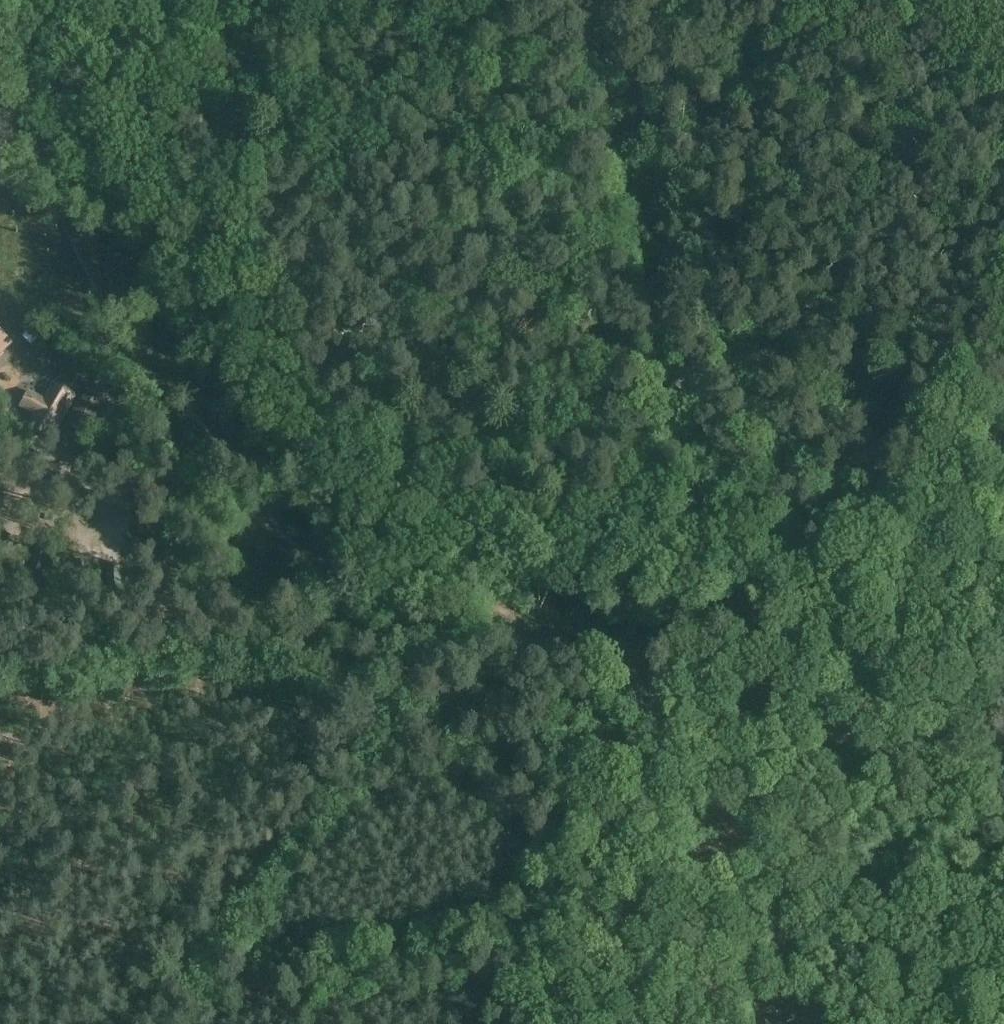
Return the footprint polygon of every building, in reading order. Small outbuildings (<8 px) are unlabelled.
[(9,344),(0,334),(0,353),(9,344)] [(26,427),(50,441),(76,395),(52,381),(42,400),(40,399),(45,391),(34,383),(29,391),(19,408),(33,416),(26,427)] [(108,394),(89,384),(56,443),(76,454),(108,394)]
